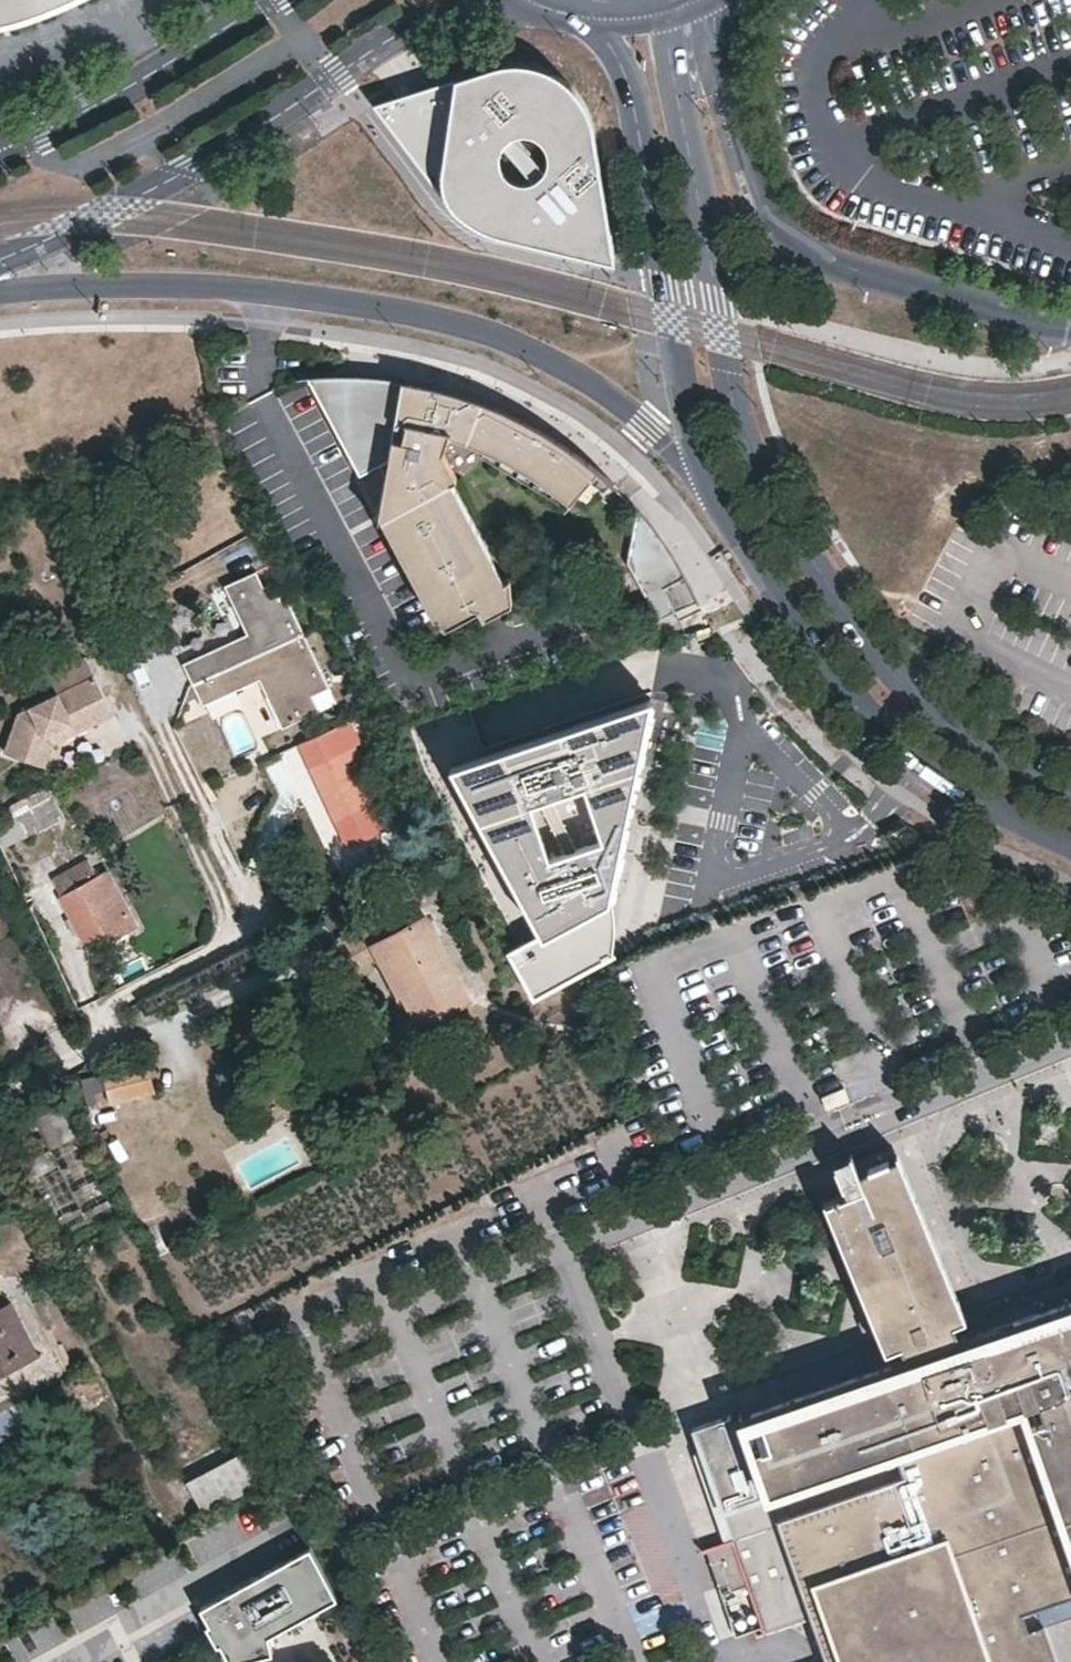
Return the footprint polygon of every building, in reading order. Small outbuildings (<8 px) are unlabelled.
[(8,24),(18,22),(34,16),(49,9),(69,0),(0,0),(0,25),(8,24)] [(485,68),(375,103),(441,192),(452,205),(464,215),(481,226),(505,235),(615,262),(593,126),(589,114),(585,104),(576,90),(568,82),(557,74),(542,67),(521,63),(505,63),(485,68)] [(322,371),(309,372),(326,404),(341,404),(340,411),(332,415),(363,472),(383,462),(388,471),(381,512),(437,616),(441,614),(447,625),(482,606),(486,615),(515,599),(512,576),(512,575),(506,577),(453,479),(458,476),(444,449),(450,433),(469,440),(487,448),(483,455),(567,507),(600,470),(581,454),(559,438),(517,414),(473,394),(417,379),(395,375),(366,372),(342,371),(322,371)] [(341,404),(326,404),(332,415),(340,411),(341,404)] [(652,524),(639,508),(630,565),(661,617),(699,599),(689,580),(676,558),(664,540),(652,524)] [(193,686),(303,635),(278,581),(263,587),(256,572),(224,587),(240,619),(249,623),(253,632),(247,635),(183,665),(193,686)] [(249,623),(240,619),(247,635),(253,632),(249,623)] [(303,635),(193,686),(196,693),(203,707),(259,681),(271,675),(274,682),(266,696),(281,730),(319,712),(312,697),(329,690),(303,635)] [(105,700),(84,657),(48,674),(58,694),(18,713),(3,754),(34,765),(44,737),(82,719),(87,709),(105,700)] [(271,675),(259,681),(266,696),(274,682),(271,675)] [(649,691),(481,750),(473,726),(465,702),(407,723),(422,764),(451,818),(518,939),(506,946),(532,993),(614,947),(613,945),(612,946),(609,947),(608,945),(608,889),(609,884),(622,823),(606,829),(606,768),(635,757),(649,691)] [(82,719),(44,737),(34,765),(45,769),(54,746),(113,718),(105,700),(87,709),(82,719)] [(350,722),(300,745),(347,849),(391,829),(379,802),(368,807),(357,782),(367,778),(353,748),(361,745),(350,722)] [(606,829),(622,823),(626,799),(635,757),(606,768),(606,829)] [(62,823),(46,792),(12,810),(14,814),(27,837),(29,841),(62,823)] [(14,814),(0,822),(0,850),(0,851),(27,837),(14,814)] [(113,930),(118,940),(140,928),(108,866),(96,874),(87,858),(50,878),(86,945),(103,935),(113,930)] [(418,1030),(472,1001),(425,913),(378,938),(368,920),(333,939),(355,977),(383,964),(418,1030)] [(113,930),(103,935),(108,946),(118,940),(113,930)] [(155,1095),(147,1062),(101,1073),(109,1107),(155,1095)] [(113,1206),(61,1108),(12,1134),(64,1232),(113,1206)] [(957,1334),(949,1317),(961,1312),(894,1150),(861,1163),(853,1167),(860,1181),(841,1189),(820,1198),(881,1345),(896,1339),(901,1353),(837,1375),(819,1381),(754,1403),(756,1409),(767,1441),(750,1447),(764,1488),(777,1483),(786,1507),(772,1511),(826,1661),(1037,1661),(1056,1656),(1042,1616),(1028,1621),(1023,1605),(1037,1600),(1070,1588),(1070,1295),(957,1334)] [(853,1167),(846,1150),(828,1157),(841,1189),(860,1181),(853,1167)] [(38,1354),(11,1304),(0,1310),(0,1374),(38,1354)] [(837,1375),(833,1363),(815,1369),(819,1381),(837,1375)] [(767,1441),(756,1409),(738,1415),(750,1447),(767,1441)] [(248,1450),(189,1482),(206,1514),(266,1482),(248,1450)] [(786,1507),(777,1483),(764,1488),(772,1511),(786,1507)] [(305,1538),(218,1589),(242,1640),(276,1629),(276,1612),(307,1603),(334,1594),(305,1538)] [(1042,1616),(1037,1600),(1023,1605),(1028,1621),(1042,1616)]
